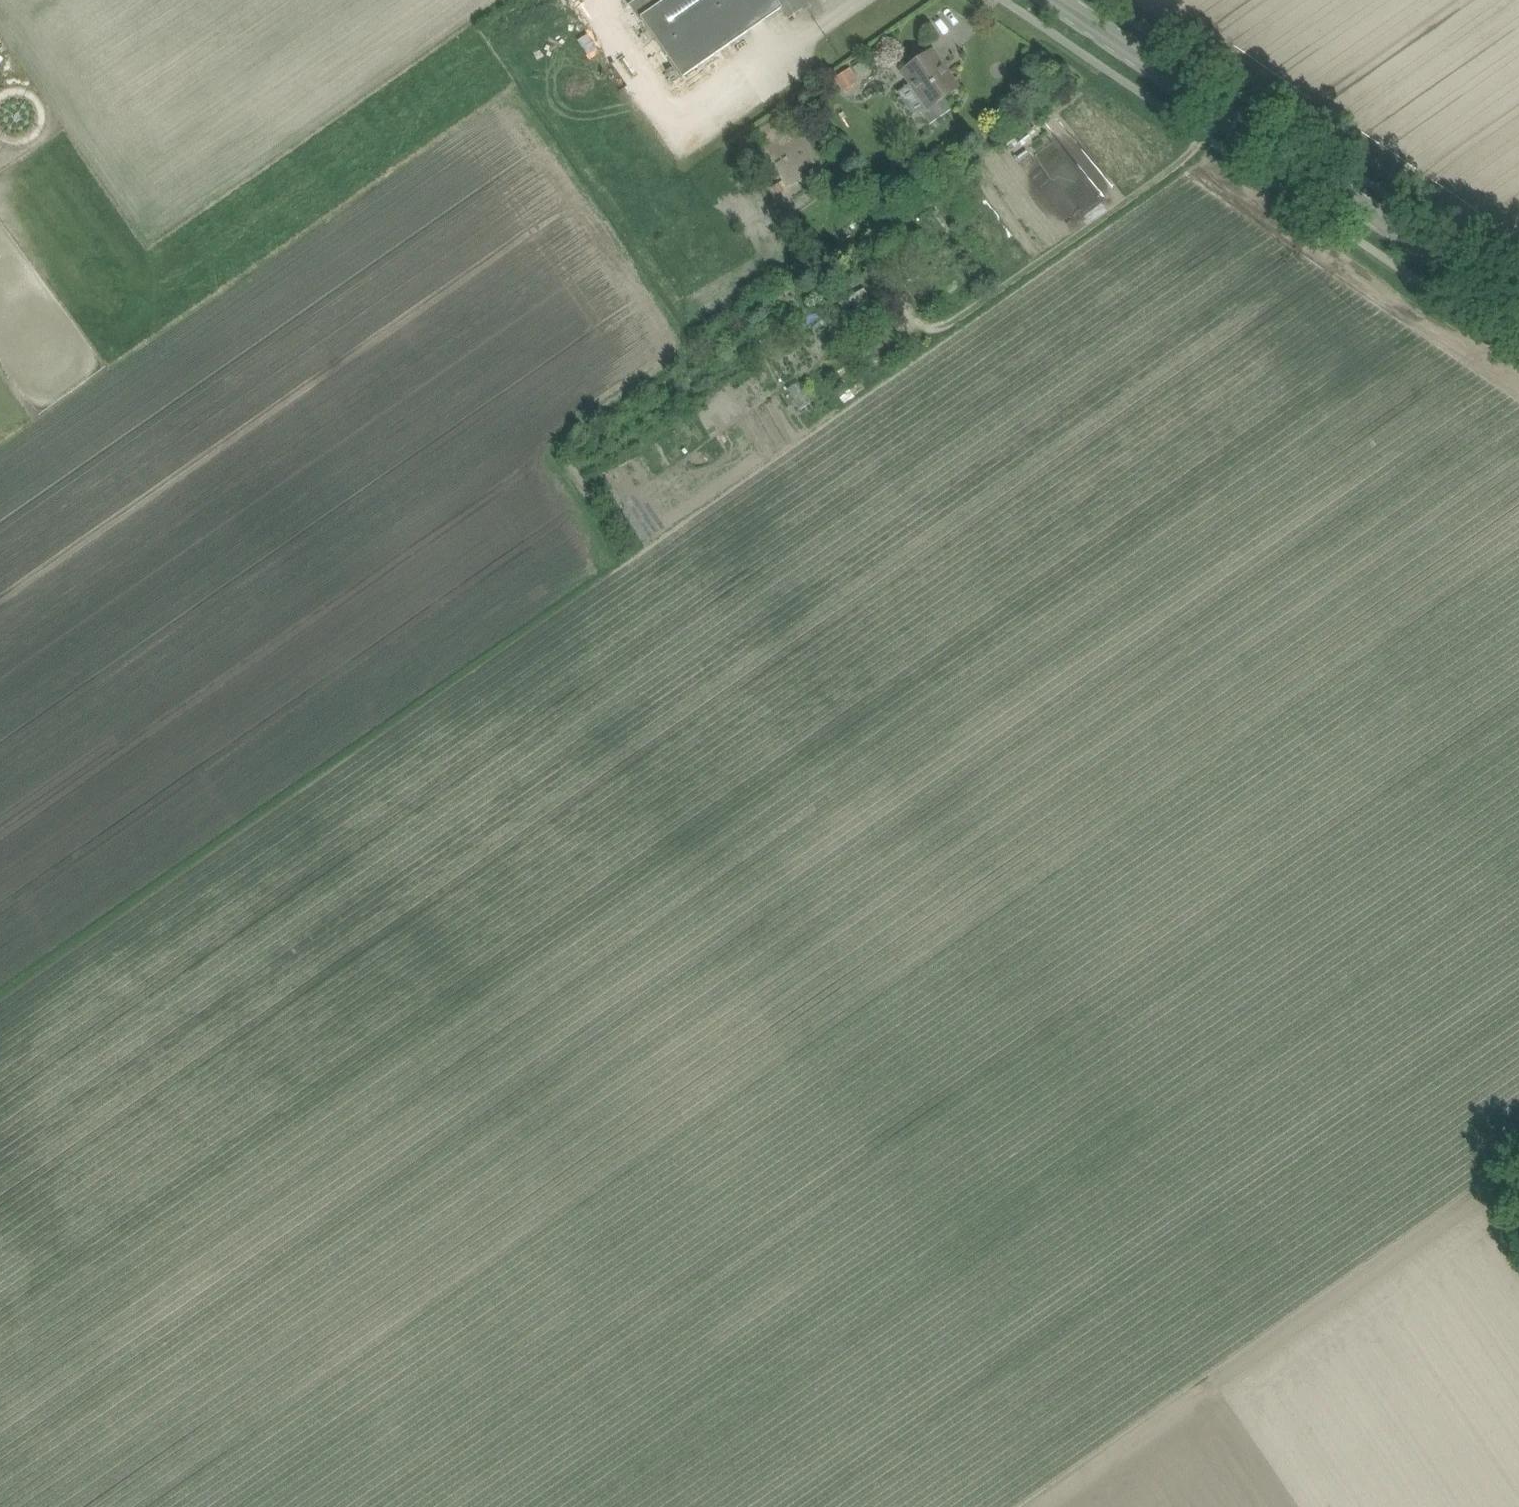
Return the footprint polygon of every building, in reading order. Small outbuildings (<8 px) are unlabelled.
[(662,7),(645,19),(687,79),(783,11),(789,19),(807,6),(803,0),(658,0),(662,7)] [(588,55),(598,49),(589,34),(579,40),(588,55)] [(902,72),(927,106),(920,111),(929,126),(951,110),(944,99),(959,88),(933,50),(902,72)] [(859,82),(850,69),(835,80),(843,92),(859,82)] [(766,157),(759,162),(764,169),(771,165),(766,157)] [(785,190),(783,188),(780,183),(773,187),(778,194),(785,190)] [(852,296),(840,304),(844,310),(853,304),(856,303),(852,296)]
